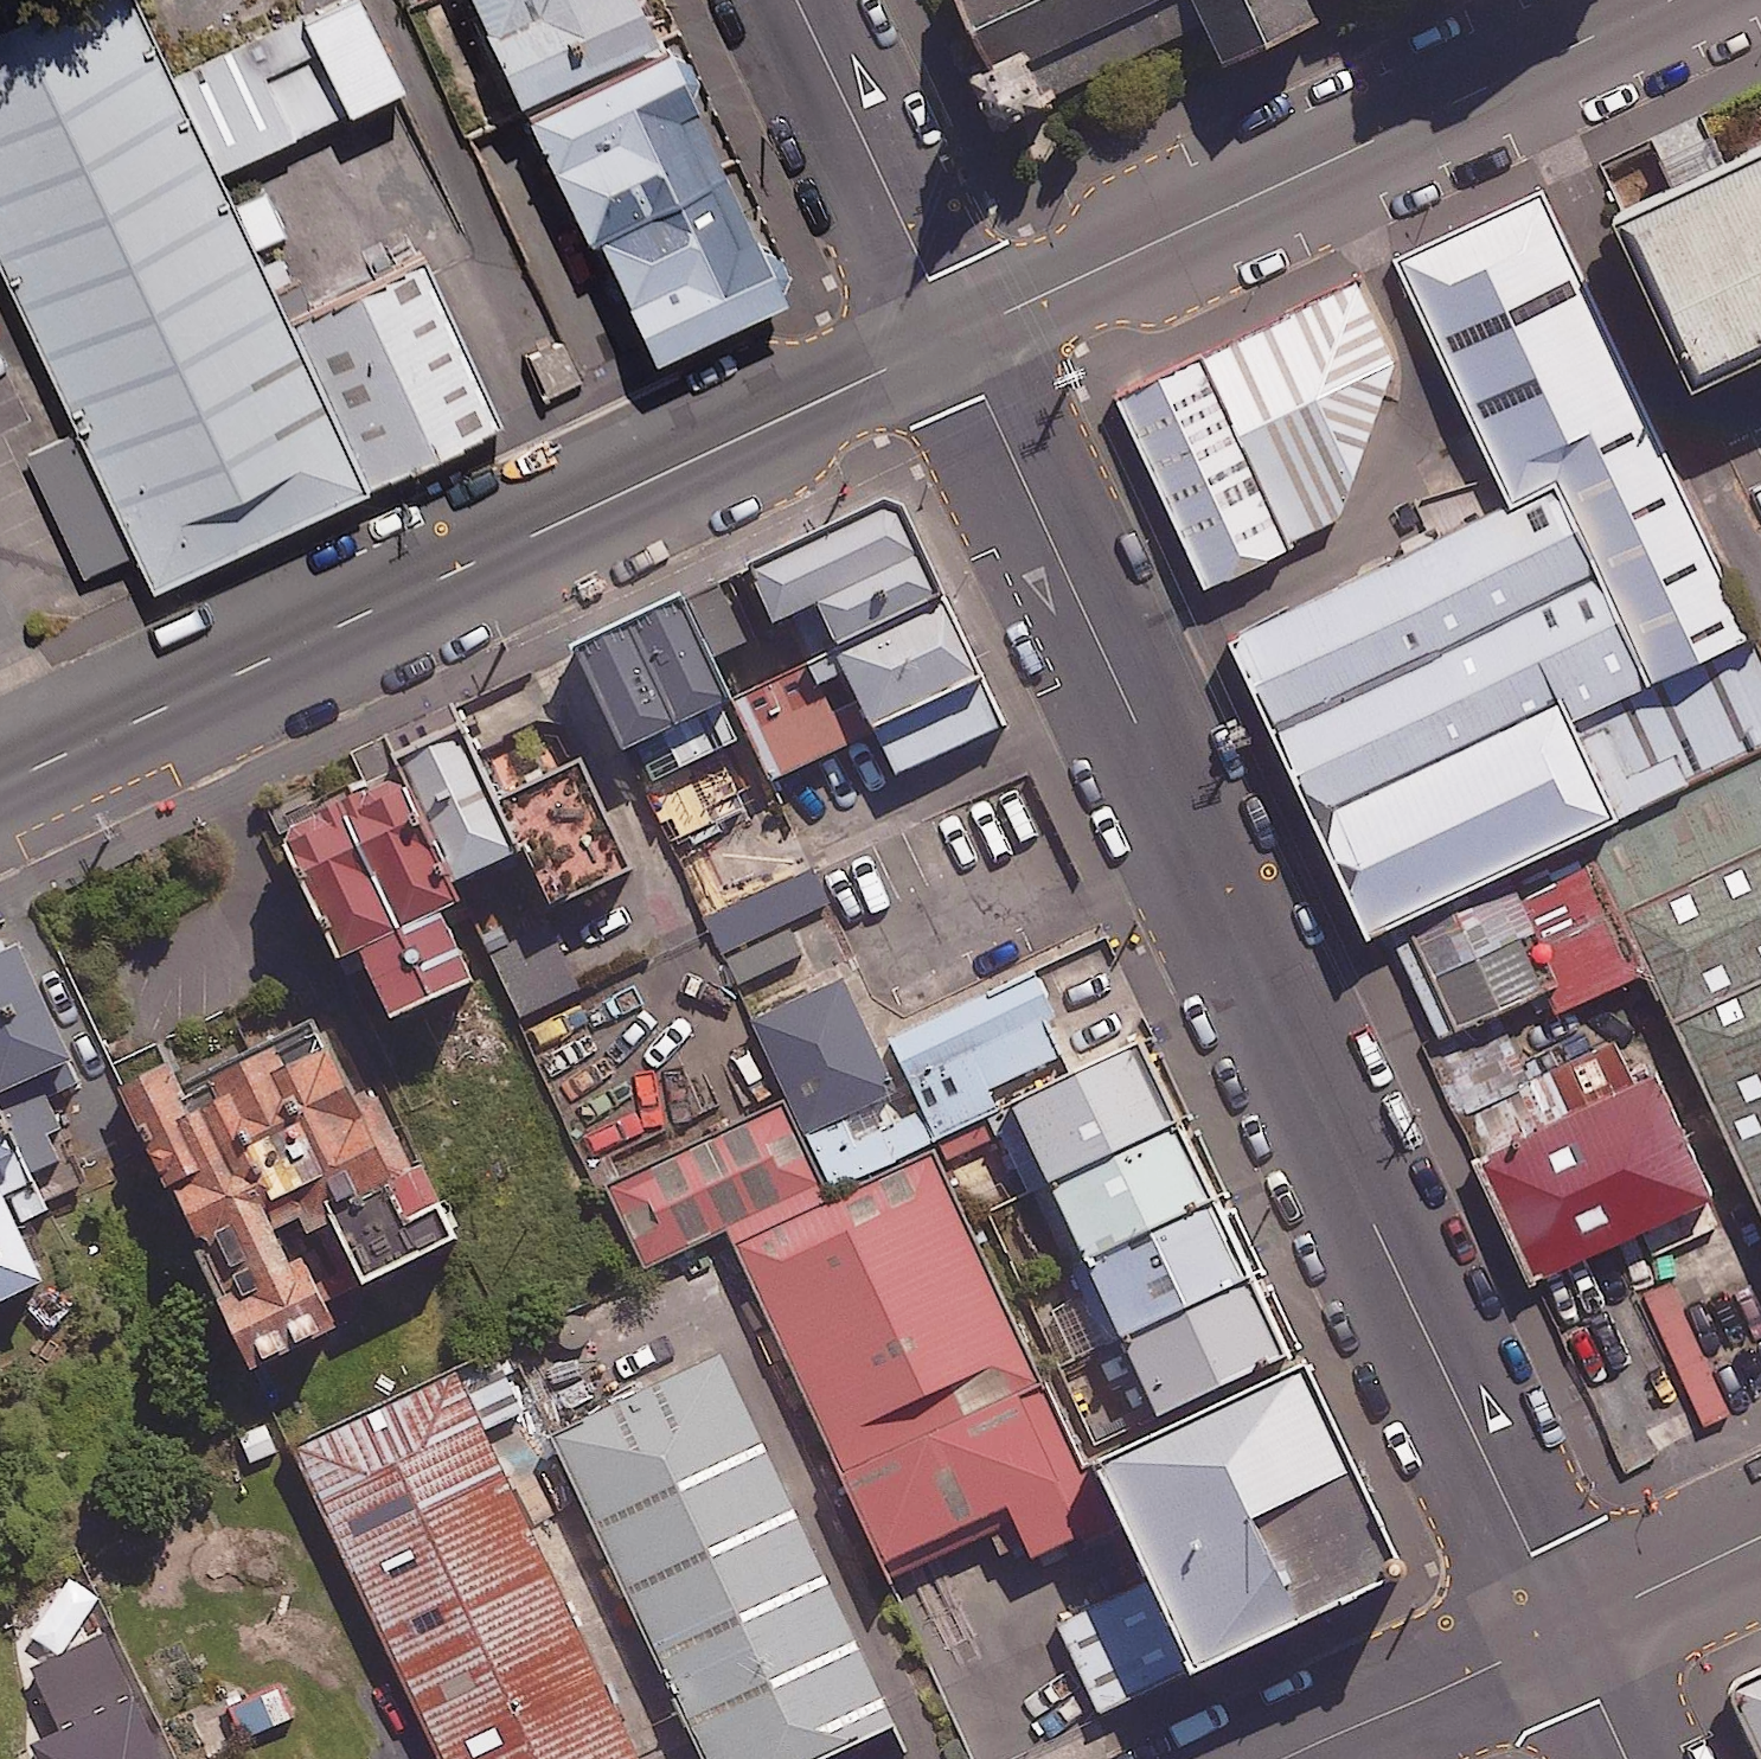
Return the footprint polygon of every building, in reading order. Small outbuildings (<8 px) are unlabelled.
[(0,23),(0,206),(176,575),(383,478),(308,321),(155,0),(47,0),(0,23)] [(201,63),(247,160),(429,74),(393,0),(335,0),(201,63)] [(535,77),(674,11),(669,0),(498,0),(535,77)] [(1013,77),(1175,0),(976,0),(1013,77)] [(1237,65),(1374,0),(1206,0),(1237,65)] [(692,38),(547,107),(660,345),(806,276),(692,38)] [(1620,211),(1696,370),(1760,339),(1760,145),(1620,211)] [(1560,473),(1679,417),(1564,175),(1412,247),(1528,489),(1560,473)] [(308,321),(383,478),(527,409),(452,252),(308,321)] [(1397,357),(1358,279),(1120,396),(1211,581),(1343,516),(1397,357)] [(578,375),(557,337),(527,354),(548,392),(578,375)] [(1651,667),(1760,614),(1760,588),(1679,417),(1560,473),(1651,667)] [(1528,489),(1238,626),(1330,819),(1576,702),(1651,667),(1560,473),(1528,489)] [(899,503),(748,568),(772,623),(795,612),(814,654),(840,643),(836,634),(937,590),(899,503)] [(749,733),(683,596),(580,645),(646,783),(749,733)] [(1005,722),(951,605),(813,669),(819,682),(753,713),(782,774),(877,729),(896,772),(1005,722)] [(1576,702),(1330,819),(1378,920),(1624,803),(1576,702)] [(519,849),(466,735),(408,762),(461,876),(519,849)] [(1613,819),(1760,1127),(1760,748),(1613,819)] [(632,867),(582,763),(512,797),(562,901),(632,867)] [(661,800),(680,838),(738,809),(720,771),(661,800)] [(455,901),(393,774),(285,828),(345,949),(359,942),(395,1015),(476,975),(442,907),(455,901)] [(1640,970),(1589,857),(1400,943),(1441,1031),(1549,982),(1560,1007),(1640,970)] [(709,916),(724,951),(828,907),(813,872),(709,916)] [(581,986),(549,916),(489,943),(521,1013),(581,986)] [(61,1159),(50,1133),(62,1127),(39,1074),(72,1060),(21,947),(0,957),(0,1157),(24,1146),(35,1171),(61,1159)] [(881,1044),(929,1145),(990,1116),(979,1092),(1070,1049),(1034,972),(881,1044)] [(929,1145),(881,1044),(849,976),(752,1021),(792,1105),(832,1191),(929,1145)] [(340,984),(118,1089),(246,1375),(477,1269),(340,984)] [(1171,1408),(1294,1350),(1143,1033),(1020,1091),(1171,1408)] [(1716,1190),(1660,1072),(1480,1157),(1535,1275),(1716,1190)] [(832,1191),(792,1105),(610,1191),(646,1267),(730,1227),(735,1236),(832,1191)] [(1100,1461),(946,1138),(743,1235),(896,1557),(1100,1461)] [(45,1278),(19,1226),(51,1210),(39,1186),(7,1201),(0,1186),(0,1299),(45,1278)] [(721,1341),(529,1436),(689,1758),(812,1758),(906,1713),(721,1341)] [(464,1342),(276,1435),(446,1758),(671,1758),(464,1342)] [(1303,1368),(1092,1471),(1191,1674),(1402,1571),(1303,1368)] [(47,1748),(52,1758),(194,1758),(129,1622),(61,1654),(95,1725),(47,1748)] [(1742,1680),(1760,1722),(1760,1671),(1742,1680)]
